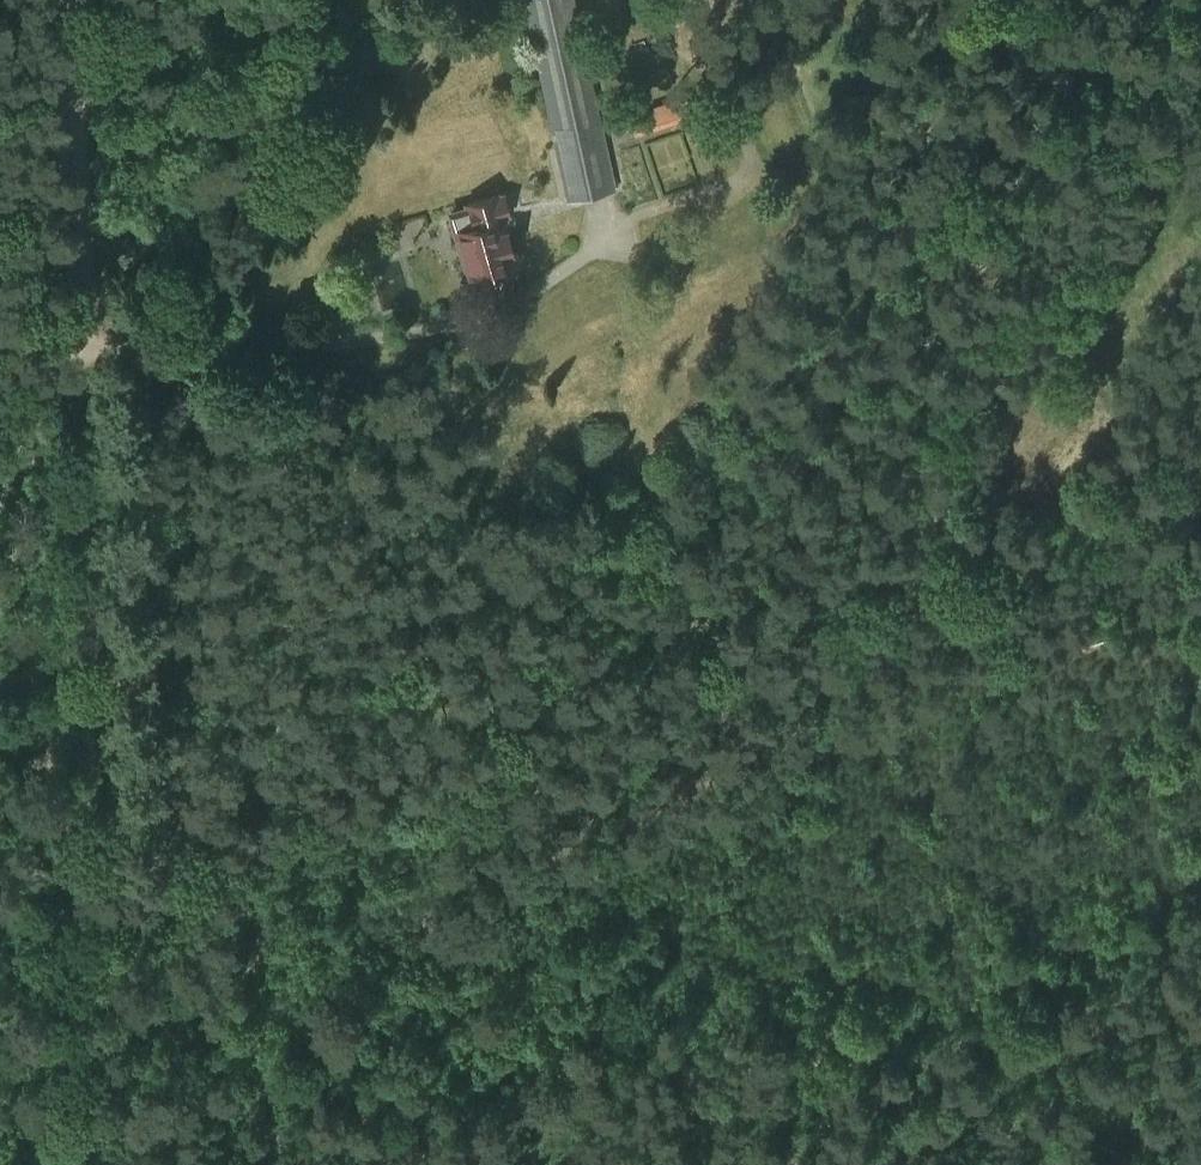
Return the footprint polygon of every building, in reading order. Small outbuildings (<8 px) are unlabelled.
[(575,0),(523,0),(568,199),(616,189),(575,0)] [(688,94),(628,114),(632,128),(693,107),(688,94)] [(473,221),(456,227),(470,276),(517,262),(496,192),(467,201),(473,221)]
